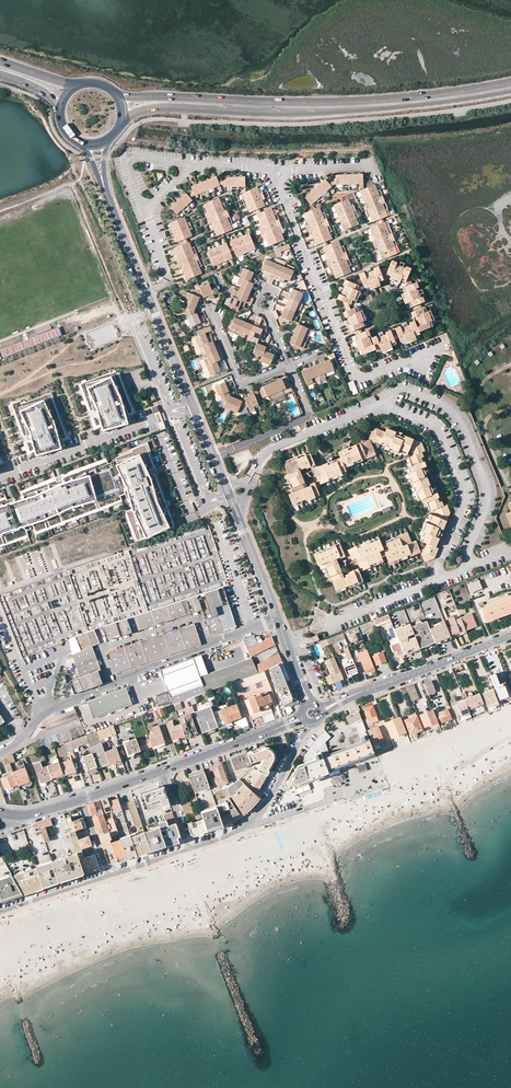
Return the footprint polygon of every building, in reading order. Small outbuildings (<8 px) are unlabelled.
[(333,186),(361,184),(360,175),(333,177),(333,182),(333,186)] [(222,187),(222,189),(243,188),(242,178),(222,179),(222,183),(222,187)] [(192,197),(193,198),(218,187),(217,187),(216,183),(214,179),(189,189),(191,194),(192,197)] [(302,198),(308,206),(329,188),(326,185),(323,181),(302,198)] [(358,191),(363,204),(366,210),(371,223),(376,220),(379,219),(385,217),(380,204),(377,198),(372,185),(358,191)] [(255,190),(240,196),(248,215),(254,212),(257,210),(262,208),(255,190)] [(169,209),(175,216),(190,202),(189,201),(186,198),(184,195),(169,209)] [(346,200),(331,206),(341,231),(356,225),(346,200)] [(202,207),(207,219),(210,226),(215,238),(230,232),(225,220),(222,213),(217,201),(202,207)] [(303,218),(307,227),(310,233),(315,246),(321,244),(324,242),(329,240),(324,228),(321,221),(316,208),(302,214),(303,218)] [(254,216),(259,229),(262,235),(267,247),(282,241),(277,229),(274,223),(269,210),(259,214),(255,216),(254,216)] [(185,241),(190,238),(182,219),(168,225),(175,244),(181,242),(185,241)] [(367,229),(373,241),(375,247),(381,260),(395,254),(390,241),(387,235),(382,223),(381,223),(378,224),(367,229)] [(253,250),(247,236),(228,244),(231,249),(232,253),(234,258),(253,250)] [(322,248),(327,260),(330,267),(335,279),(349,273),(344,261),(342,254),(336,242),(326,246),(322,248)] [(277,255),(291,249),(289,243),(274,249),(277,255)] [(200,275),(195,263),(193,257),(187,244),(186,245),(183,246),(172,250),(178,263),(180,269),(186,282),(200,275)] [(206,253),(212,268),(231,260),(229,254),(227,251),(225,245),(206,253)] [(265,275),(270,277),(276,264),(266,259),(262,269),(266,271),(265,275)] [(405,267),(403,271),(394,267),(395,263),(391,261),(386,272),(391,274),(390,277),(390,278),(394,280),(399,281),(399,280),(400,278),(405,280),(410,269),(405,267)] [(284,268),(276,264),(270,277),(274,279),(276,276),(280,277),(284,268)] [(378,283),(378,282),(376,279),(381,277),(377,266),(372,268),(374,273),(365,277),(363,272),(358,274),(363,285),(368,283),(369,286),(369,287),(374,285),(378,283)] [(254,284),(256,279),(252,277),(254,272),(244,268),(240,278),(254,284)] [(294,272),(284,268),(280,277),(279,281),(284,284),(285,279),(290,281),(294,272)] [(238,284),(241,286),(240,289),(250,293),(254,284),(240,278),(238,284)] [(302,280),(297,283),(301,291),(304,292),(306,291),(302,280)] [(357,291),(356,291),(353,290),(355,285),(344,280),(342,286),(346,287),(342,296),(338,295),(336,300),(347,304),(350,299),(352,300),(353,300),(355,296),(357,291)] [(404,287),(406,292),(403,293),(402,293),(404,298),(406,303),(407,303),(410,301),(412,306),(415,304),(419,303),(423,301),(421,297),(417,299),(413,289),(417,287),(415,282),(404,287)] [(200,287),(201,289),(204,296),(204,297),(209,296),(210,299),(215,297),(210,284),(200,287)] [(227,295),(232,297),(235,289),(232,287),(229,288),(227,295)] [(235,289),(232,297),(246,303),(249,297),(250,293),(240,289),(236,287),(235,289)] [(190,293),(188,292),(188,293),(185,299),(183,306),(185,307),(189,317),(195,314),(194,311),(195,311),(200,297),(204,296),(201,289),(190,293)] [(303,293),(293,289),(291,294),(287,292),(287,293),(283,292),(281,295),(289,299),(299,303),(303,293)] [(232,297),(228,306),(238,310),(240,305),(244,307),(246,303),(232,297)] [(289,299),(285,308),(295,312),(296,309),(300,310),(303,304),(299,303),(289,299)] [(411,317),(416,315),(420,324),(415,326),(418,331),(429,327),(427,322),(429,321),(430,320),(428,315),(426,311),(425,311),(422,312),(420,307),(417,309),(409,312),(411,317)] [(297,317),(294,315),(295,312),(285,308),(281,317),(285,319),(290,321),(295,323),(297,317)] [(358,312),(357,312),(355,313),(353,308),(342,313),(344,318),(348,316),(352,325),(348,327),(350,332),(354,330),(358,329),(361,327),(359,323),(361,322),(363,321),(361,317),(358,312)] [(197,314),(195,314),(189,317),(187,318),(191,327),(205,322),(203,317),(199,319),(197,314)] [(415,326),(420,324),(416,315),(411,317),(413,320),(415,326)] [(244,322),(234,318),(228,332),(238,336),(244,322)] [(414,337),(414,336),(413,333),(418,331),(415,326),(413,320),(408,322),(410,326),(401,330),(399,326),(394,328),(397,335),(398,339),(403,337),(404,340),(405,341),(409,339),(414,337)] [(253,326),(244,322),(238,336),(244,339),(246,335),(249,336),(253,326)] [(255,322),(253,326),(249,336),(258,340),(259,339),(260,335),(262,330),(258,328),(260,324),(255,322)] [(111,324),(85,333),(91,348),(117,338),(111,324)] [(298,325),(294,334),(304,338),(307,340),(311,331),(298,325)] [(0,349),(0,350),(2,357),(62,336),(59,328),(0,349)] [(373,345),(369,346),(364,337),(369,335),(367,330),(360,333),(356,335),(358,339),(355,341),(354,341),(356,346),(358,351),(360,350),(362,349),(364,354),(375,349),(373,345)] [(375,349),(380,347),(381,350),(381,351),(386,349),(391,347),(391,346),(389,343),(394,341),(392,337),(389,330),(384,332),(386,336),(377,340),(375,336),(370,338),(373,345),(375,349)] [(207,338),(205,334),(195,337),(199,347),(213,342),(211,336),(207,338)] [(294,334),(290,344),(303,349),(306,343),(302,341),(304,338),(294,334)] [(369,335),(364,337),(369,346),(373,345),(370,338),(369,335)] [(217,351),(213,342),(199,347),(202,353),(205,352),(207,355),(217,351)] [(266,348),(256,344),(251,357),(257,360),(259,356),(262,357),(266,348)] [(499,356),(505,353),(502,347),(496,350),(499,356)] [(273,356),(269,354),(271,350),(266,348),(262,357),(260,361),(269,365),(273,356)] [(218,354),(217,351),(207,355),(208,358),(204,360),(207,366),(221,361),(218,354)] [(320,364),(324,373),(333,369),(329,360),(324,362),(322,358),(318,360),(320,364)] [(484,369),(489,366),(485,360),(480,364),(484,369)] [(222,365),(221,361),(207,366),(211,375),(220,372),(219,367),(222,365)] [(325,377),(324,373),(320,364),(310,368),(314,377),(317,376),(319,380),(325,377)] [(311,379),(314,377),(310,368),(301,372),(306,385),(313,383),(311,379)] [(92,418),(95,427),(133,413),(118,373),(116,374),(115,372),(109,374),(80,384),(90,412),(92,411),(94,417),(92,418)] [(95,427),(92,418),(90,419),(94,429),(101,427),(104,433),(131,421),(129,418),(136,414),(119,373),(118,373),(133,413),(95,427)] [(282,380),(286,389),(282,391),(284,395),(291,392),(285,378),(282,380)] [(278,397),(284,395),(282,391),(286,389),(282,380),(273,383),(278,397)] [(219,396),(220,396),(227,393),(229,392),(227,387),(231,386),(229,381),(215,386),(219,396)] [(350,396),(357,394),(354,381),(347,382),(350,396)] [(273,383),(263,387),(267,397),(270,396),(272,400),(278,397),(273,383)] [(90,412),(80,384),(78,385),(88,413),(90,412)] [(52,392),(50,393),(67,437),(30,451),(26,442),(24,443),(28,455),(36,452),(38,457),(65,445),(63,441),(70,438),(52,392)] [(260,397),(256,399),(253,393),(253,392),(247,394),(249,398),(245,399),(245,401),(248,408),(249,409),(253,407),(258,405),(258,404),(262,402),(260,397)] [(20,400),(12,404),(24,436),(26,435),(28,441),(26,442),(30,451),(67,437),(50,393),(22,404),(20,400)] [(225,406),(224,408),(237,414),(238,412),(248,408),(245,401),(242,402),(228,396),(227,393),(220,396),(225,406)] [(24,436),(12,404),(10,404),(22,437),(24,436)] [(404,439),(403,442),(394,438),(395,435),(391,433),(391,431),(387,429),(385,433),(377,429),(372,430),(376,442),(390,448),(389,451),(398,455),(399,452),(407,456),(409,452),(412,454),(419,447),(420,446),(413,444),(414,441),(410,439),(409,441),(404,439)] [(496,438),(502,436),(499,429),(494,432),(496,438)] [(374,443),(376,442),(372,430),(367,433),(369,440),(371,444),(374,443)] [(410,439),(402,436),(399,434),(391,431),(391,433),(395,435),(394,438),(403,442),(404,439),(409,441),(410,439)] [(365,442),(366,444),(344,453),(343,451),(338,453),(341,458),(345,468),(376,456),(371,444),(369,440),(365,442)] [(148,442),(115,455),(116,458),(133,452),(132,450),(146,445),(154,468),(156,468),(148,442)] [(343,451),(344,453),(366,444),(365,442),(355,445),(352,447),(343,451)] [(100,508),(122,500),(120,496),(126,494),(128,492),(134,508),(131,509),(126,511),(137,540),(174,526),(173,523),(154,474),(152,475),(150,470),(154,468),(146,445),(132,450),(133,452),(116,458),(117,461),(108,464),(107,461),(104,462),(62,478),(63,480),(60,481),(57,482),(56,480),(21,493),(23,496),(15,499),(14,498),(7,500),(7,498),(0,501),(0,546),(28,535),(26,530),(31,529),(30,525),(33,524),(36,532),(47,527),(47,526),(49,525),(50,526),(98,509),(97,508),(99,507),(100,508)] [(412,468),(410,468),(412,473),(408,475),(413,488),(429,481),(427,477),(425,478),(421,469),(425,468),(421,459),(423,458),(424,458),(422,453),(409,458),(412,468)] [(299,470),(298,469),(309,464),(310,466),(310,467),(315,466),(310,454),(306,456),(305,454),(288,460),(289,463),(285,465),(288,475),(299,470)] [(317,476),(320,485),(343,476),(342,473),(346,472),(345,468),(341,458),(336,460),(337,462),(324,468),(323,466),(314,469),(314,470),(315,472),(313,473),(315,477),(317,476)] [(104,460),(61,474),(62,478),(104,462),(107,461),(106,459),(104,460)] [(293,493),(306,488),(299,470),(288,475),(290,479),(288,480),(293,493)] [(300,470),(299,470),(306,488),(308,487),(303,476),(302,475),(300,470)] [(158,473),(154,474),(173,523),(174,526),(137,540),(126,511),(124,512),(134,542),(176,528),(158,473)] [(56,480),(55,477),(21,491),(21,493),(56,480)] [(419,501),(422,500),(424,504),(427,503),(431,512),(436,510),(444,506),(442,502),(441,502),(439,503),(436,494),(432,495),(429,487),(431,486),(429,481),(413,488),(419,501)] [(298,503),(299,505),(316,498),(315,496),(319,494),(314,483),(310,484),(311,486),(311,488),(307,490),(306,488),(293,493),(289,495),(293,505),(298,503)] [(431,486),(429,487),(432,495),(436,494),(439,503),(441,502),(435,487),(432,489),(431,486)] [(128,492),(126,494),(131,509),(134,508),(128,492)] [(47,527),(36,532),(36,534),(122,501),(122,500),(100,508),(98,509),(50,526),(47,527)] [(438,538),(435,537),(439,528),(441,529),(443,525),(445,526),(446,523),(449,515),(446,509),(437,513),(435,516),(431,515),(428,523),(425,522),(421,531),(424,533),(420,541),(427,544),(425,549),(432,556),(436,548),(437,545),(438,543),(436,543),(438,538)] [(441,529),(439,528),(435,537),(438,538),(436,543),(438,543),(441,536),(442,533),(445,526),(443,525),(441,529)] [(394,561),(395,563),(421,553),(420,551),(417,543),(412,544),(412,542),(407,533),(390,540),(391,542),(387,544),(388,548),(389,551),(385,553),(386,555),(389,563),(394,561)] [(0,546),(0,548),(29,538),(28,535),(0,546)] [(356,562),(357,564),(359,563),(362,571),(380,564),(379,562),(383,560),(382,557),(379,550),(383,548),(380,540),(376,542),(375,539),(349,550),(353,560),(355,559),(355,560),(356,562)] [(337,558),(336,556),(340,555),(341,557),(341,558),(346,556),(341,546),(337,547),(336,545),(318,552),(319,554),(315,556),(319,565),(323,564),(337,558)] [(435,559),(432,556),(425,549),(420,551),(421,553),(425,563),(435,559)] [(337,558),(323,564),(328,577),(331,576),(332,581),(344,576),(337,558)] [(338,558),(337,558),(344,576),(345,576),(342,567),(341,566),(338,558)] [(354,572),(355,574),(344,578),(344,576),(332,581),(336,591),(341,589),(342,591),(359,584),(358,582),(363,580),(358,569),(353,570),(354,572)] [(468,585),(471,592),(482,587),(479,581),(468,585)] [(224,587),(163,607),(104,626),(108,640),(191,613),(203,609),(204,613),(209,628),(211,635),(237,626),(224,587)] [(494,616),(504,612),(510,609),(510,595),(484,605),(482,602),(479,603),(478,605),(485,623),(495,619),(494,616)] [(504,612),(494,616),(495,619),(510,612),(510,609),(504,612)] [(466,630),(473,627),(472,625),(476,623),(471,613),(461,618),(461,619),(466,630)] [(373,620),(376,627),(391,621),(389,614),(373,620)] [(466,630),(461,619),(455,621),(454,618),(448,620),(451,627),(454,634),(459,632),(460,634),(466,631),(466,630)] [(376,627),(373,620),(358,627),(361,635),(377,628),(376,627)] [(434,640),(434,639),(430,629),(430,628),(427,621),(421,623),(421,621),(416,623),(416,625),(412,627),(419,646),(424,644),(425,646),(428,645),(430,644),(429,642),(434,640)] [(406,625),(404,622),(401,624),(402,626),(395,629),(395,631),(411,625),(410,623),(406,625)] [(201,645),(195,623),(186,626),(171,631),(154,637),(143,640),(130,644),(116,649),(107,652),(114,673),(122,670),(201,645)] [(447,628),(445,623),(430,629),(434,639),(434,640),(435,642),(440,641),(443,639),(447,638),(451,636),(450,635),(447,628)] [(412,627),(411,625),(395,631),(398,638),(400,642),(403,651),(411,648),(414,647),(415,650),(420,648),(419,646),(412,627)] [(353,629),(347,631),(352,642),(363,638),(361,635),(358,627),(353,629)] [(94,629),(87,632),(75,636),(81,650),(92,646),(99,643),(94,629)] [(327,639),(329,644),(340,640),(339,638),(344,636),(343,633),(327,639)] [(254,635),(243,639),(247,648),(258,643),(257,641),(254,635)] [(81,650),(75,636),(69,639),(74,652),(76,651),(81,650)] [(263,641),(258,643),(247,648),(251,656),(275,644),(272,636),(267,639),(263,641)] [(400,656),(405,654),(403,651),(400,642),(391,646),(396,658),(400,656)] [(72,655),(74,661),(80,677),(69,681),(74,694),(106,682),(92,646),(81,650),(72,655)] [(370,671),(375,669),(367,650),(362,652),(363,654),(359,656),(363,666),(364,670),(365,673),(370,671)] [(373,656),(376,665),(381,663),(382,665),(387,663),(386,660),(383,652),(373,656)] [(255,666),(258,673),(264,671),(269,668),(278,664),(280,663),(282,661),(279,654),(263,662),(255,666)] [(201,655),(193,658),(200,677),(208,674),(201,655)] [(233,682),(258,673),(255,666),(251,657),(208,674),(200,677),(206,692),(233,682)] [(328,660),(334,674),(331,675),(334,683),(338,681),(344,679),(335,657),(328,660)] [(206,692),(200,677),(193,658),(161,670),(170,694),(167,695),(170,701),(172,700),(173,704),(174,704),(180,701),(190,698),(206,692)] [(350,659),(342,662),(348,677),(353,675),(359,673),(353,658),(350,659)] [(331,675),(334,674),(328,660),(325,661),(331,675)] [(280,663),(287,681),(290,680),(282,661),(280,663)] [(280,663),(278,664),(288,688),(289,687),(287,681),(280,663)] [(278,664),(269,668),(272,675),(271,676),(272,679),(273,679),(277,688),(280,697),(279,697),(280,700),(282,700),(284,707),(291,705),(299,701),(293,688),(290,689),(289,687),(288,688),(278,664)] [(233,682),(236,690),(239,688),(267,678),(264,671),(258,673),(233,682)] [(267,678),(239,688),(243,698),(263,690),(264,691),(271,688),(267,678)] [(428,682),(423,684),(427,695),(436,692),(432,681),(428,682)] [(94,718),(132,704),(126,687),(87,702),(94,718)] [(415,688),(408,690),(413,704),(415,703),(414,700),(419,698),(415,688)] [(490,690),(483,693),(488,708),(495,705),(501,703),(498,695),(495,696),(495,695),(497,694),(496,691),(495,688),(490,690)] [(498,694),(502,704),(510,700),(510,695),(509,690),(503,692),(498,694)] [(210,704),(206,692),(190,698),(191,702),(194,710),(210,704)] [(167,695),(167,693),(155,697),(158,705),(170,701),(167,695)] [(273,705),(268,693),(267,693),(264,694),(264,693),(245,700),(250,714),(261,709),(271,706),(273,705)] [(476,700),(469,703),(473,714),(479,711),(480,713),(485,711),(480,698),(476,700)] [(183,707),(180,701),(174,704),(176,710),(183,707)] [(454,711),(457,710),(459,713),(456,715),(459,722),(466,718),(466,717),(471,715),(466,702),(465,701),(459,704),(453,706),(453,707),(454,711)] [(240,711),(238,708),(237,708),(236,704),(221,709),(225,722),(240,717),(238,712),(240,711)] [(213,712),(211,706),(195,712),(201,731),(207,728),(217,725),(217,724),(213,712)] [(273,711),(271,706),(261,709),(250,714),(252,719),(273,711)] [(369,707),(364,709),(370,724),(379,720),(373,706),(369,707)] [(436,717),(439,724),(448,720),(452,719),(448,709),(438,713),(436,707),(433,709),(433,710),(436,717)] [(75,709),(47,719),(50,728),(78,717),(75,709)] [(224,722),(219,710),(213,712),(217,724),(223,722),(224,722)] [(427,713),(420,715),(426,729),(439,724),(436,717),(433,710),(427,713)] [(355,722),(362,743),(323,758),(327,769),(328,772),(329,774),(339,770),(338,765),(374,752),(359,711),(346,717),(350,724),(355,722)] [(422,729),(415,713),(411,715),(406,716),(405,714),(403,715),(410,734),(422,729)] [(185,722),(181,724),(185,735),(186,737),(191,735),(190,733),(196,731),(190,714),(183,716),(185,722)] [(246,717),(239,720),(243,728),(249,726),(246,717)] [(392,726),(390,726),(395,737),(407,733),(402,721),(400,717),(396,719),(390,721),(392,726)] [(170,721),(170,722),(167,724),(172,739),(177,737),(185,735),(181,724),(175,726),(173,720),(170,721)] [(390,721),(385,723),(388,729),(392,738),(395,737),(390,726),(392,726),(390,721)] [(81,724),(40,739),(43,748),(84,733),(81,724)] [(100,740),(116,733),(113,725),(97,731),(100,740)] [(164,742),(158,725),(155,726),(154,725),(151,726),(154,733),(148,735),(149,738),(151,743),(152,746),(159,744),(164,742)] [(201,731),(202,733),(218,727),(217,725),(207,728),(201,731)] [(373,744),(383,740),(378,727),(368,731),(373,744)] [(101,741),(100,740),(97,731),(85,735),(88,743),(92,753),(96,765),(97,766),(102,764),(108,762),(105,752),(103,748),(101,741)] [(323,757),(330,754),(326,744),(326,743),(326,741),(331,737),(325,731),(323,733),(321,735),(317,740),(322,756),(323,757)] [(85,735),(85,736),(70,741),(73,749),(78,747),(78,746),(88,743),(85,735)] [(134,753),(140,750),(137,742),(136,738),(130,740),(129,738),(123,740),(124,742),(129,755),(134,753)] [(151,743),(149,738),(137,742),(140,750),(146,748),(152,746),(151,743)] [(107,739),(101,741),(103,748),(110,745),(107,739)] [(306,762),(322,756),(317,740),(311,748),(304,757),(306,762)] [(73,749),(70,741),(64,743),(67,751),(73,749)] [(276,759),(276,756),(275,753),(274,751),(273,749),(271,748),(269,747),(267,746),(265,746),(262,747),(252,751),(253,753),(260,750),(264,749),(267,749),(269,749),(271,751),(272,752),(273,754),(273,756),(273,759),(272,761),(270,764),(267,770),(269,770),(276,759)] [(121,760),(116,747),(105,752),(108,762),(109,764),(111,768),(116,766),(115,762),(121,760)] [(247,752),(250,761),(265,756),(258,770),(267,775),(269,770),(267,770),(270,764),(272,761),(273,759),(273,756),(273,754),(272,752),(271,751),(269,749),(267,749),(264,749),(260,750),(253,753),(252,751),(247,752)] [(247,752),(247,750),(237,754),(230,757),(235,769),(251,764),(250,761),(247,752)] [(375,756),(374,752),(338,765),(339,770),(349,766),(375,756)] [(84,756),(82,756),(85,764),(87,769),(91,767),(96,765),(92,753),(84,756)] [(3,759),(4,765),(10,763),(14,761),(12,754),(3,759)] [(59,763),(57,758),(51,760),(52,764),(47,766),(51,776),(55,775),(62,772),(59,763)] [(70,773),(76,771),(71,758),(59,763),(62,772),(63,774),(63,775),(70,773)] [(327,769),(323,758),(299,767),(293,779),(294,780),(294,781),(294,782),(295,783),(297,783),(324,774),(323,770),(327,769)] [(40,762),(34,764),(40,781),(45,779),(46,781),(52,779),(51,778),(51,776),(47,766),(47,765),(42,767),(40,762)] [(214,787),(228,782),(221,762),(214,765),(207,767),(210,774),(213,772),(215,775),(214,775),(214,777),(211,778),(214,787)] [(223,762),(221,762),(228,782),(214,787),(215,788),(230,783),(223,762)] [(365,762),(357,766),(359,772),(368,768),(365,762)] [(1,779),(3,785),(6,784),(8,788),(18,785),(15,778),(13,772),(10,763),(4,765),(8,776),(1,779)] [(87,769),(89,774),(98,770),(97,768),(97,766),(96,765),(91,767),(87,769)] [(24,768),(13,772),(15,778),(18,785),(19,788),(25,786),(26,785),(27,786),(28,786),(29,786),(31,785),(31,784),(31,782),(30,776),(28,777),(24,768)] [(259,788),(267,775),(258,770),(256,769),(251,778),(253,780),(251,784),(259,788)] [(210,787),(204,771),(196,773),(189,776),(195,792),(199,791),(199,792),(203,790),(203,789),(210,787)] [(233,783),(226,788),(243,814),(248,809),(254,804),(256,801),(253,797),(256,794),(252,790),(239,779),(233,783)] [(144,798),(143,793),(159,788),(158,786),(140,792),(142,798),(144,798)] [(164,786),(159,788),(143,793),(144,798),(148,810),(162,805),(169,803),(164,786)] [(114,799),(110,800),(113,807),(114,810),(121,808),(118,798),(114,799)] [(225,799),(226,802),(216,805),(220,817),(237,811),(229,798),(225,799)] [(109,800),(102,802),(105,813),(107,812),(110,811),(112,810),(111,808),(109,801),(109,800)] [(136,829),(143,827),(134,800),(127,803),(136,829)] [(93,802),(88,804),(92,815),(97,813),(93,802)] [(194,812),(190,802),(182,805),(185,815),(194,812)] [(220,820),(220,817),(216,805),(200,810),(203,819),(207,831),(222,826),(220,820)] [(101,814),(96,816),(98,824),(105,822),(105,820),(102,811),(100,812),(101,814)] [(239,813),(237,811),(220,817),(220,820),(239,813)] [(164,814),(166,819),(158,822),(159,827),(144,832),(145,833),(151,850),(179,841),(180,836),(176,824),(168,827),(168,825),(175,823),(172,812),(164,814)] [(85,827),(82,818),(72,821),(70,817),(65,818),(71,836),(76,835),(75,830),(85,827)] [(45,842),(50,840),(46,829),(45,827),(52,824),(50,818),(39,823),(45,842)] [(109,819),(110,821),(113,829),(113,831),(109,832),(110,837),(118,834),(115,824),(113,818),(109,819)] [(194,835),(207,831),(203,819),(192,822),(192,821),(187,822),(191,833),(194,835)] [(98,824),(96,825),(99,835),(109,832),(108,831),(105,822),(98,824)] [(151,850),(144,831),(136,834),(135,832),(130,834),(137,855),(151,850)] [(110,837),(109,832),(99,835),(103,847),(106,846),(106,847),(112,845),(111,845),(111,842),(110,840),(111,840),(110,837)] [(92,845),(89,838),(81,841),(80,838),(78,834),(76,835),(71,836),(72,838),(77,853),(78,855),(82,853),(81,849),(92,845)] [(126,858),(137,855),(130,834),(119,838),(120,839),(121,842),(126,858)] [(126,858),(121,842),(111,845),(112,845),(112,846),(117,861),(126,858)] [(78,855),(77,853),(51,861),(58,881),(84,873),(78,855)] [(99,868),(95,854),(84,857),(82,853),(78,855),(84,873),(99,868)] [(51,861),(51,860),(36,865),(36,866),(43,886),(58,881),(51,861)] [(22,893),(43,886),(36,866),(26,870),(24,870),(24,873),(19,874),(18,872),(14,874),(14,876),(12,877),(15,881),(22,893)] [(9,883),(15,881),(12,877),(11,874),(0,878),(0,885),(9,883)] [(9,883),(0,885),(0,897),(1,900),(22,893),(15,881),(9,883)]
